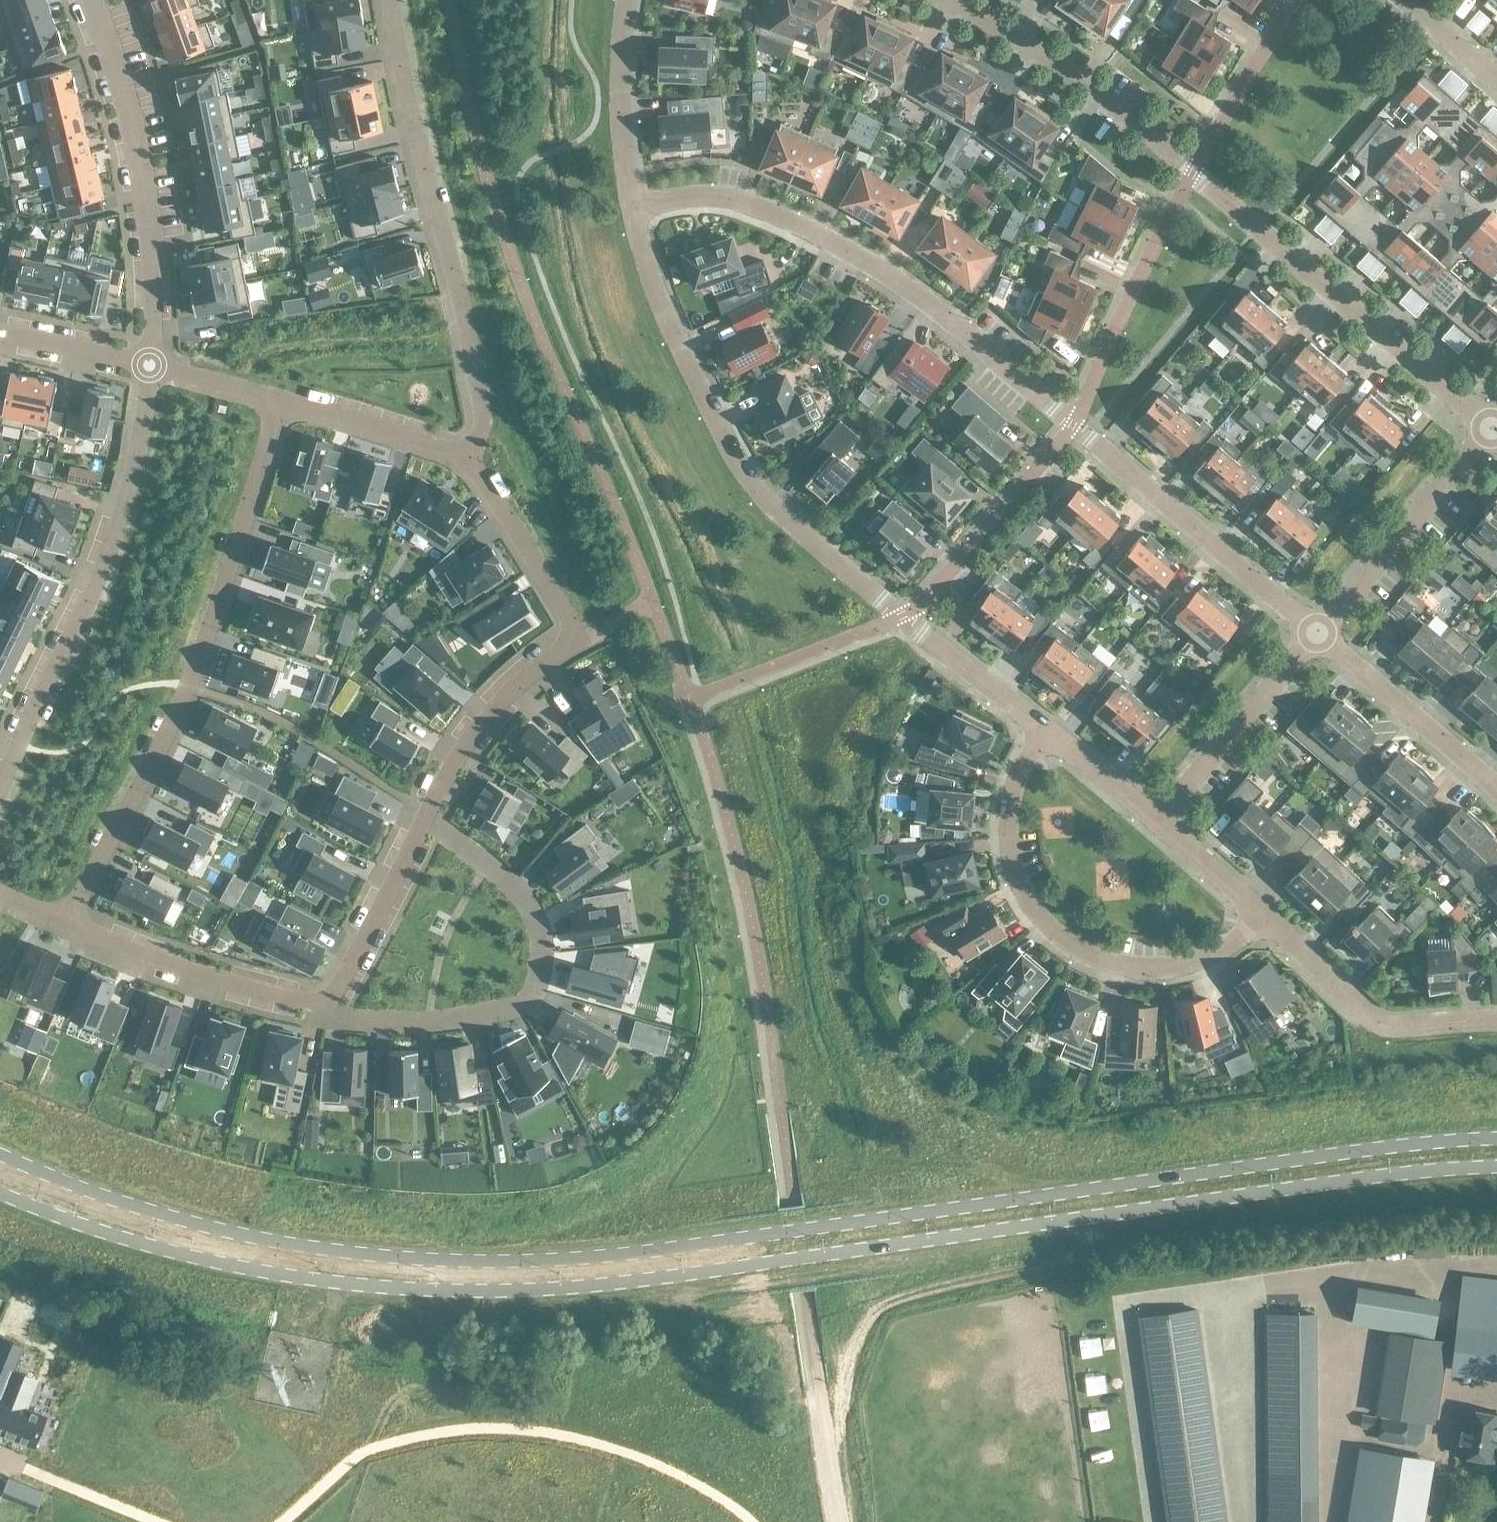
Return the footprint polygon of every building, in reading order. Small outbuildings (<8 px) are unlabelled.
[(47,0),(18,0),(1,6),(8,26),(51,11),(47,0)] [(200,4),(198,0),(150,0),(156,18),(154,18),(155,19),(190,6),(191,7),(200,4)] [(238,0),(236,0),(230,2),(234,13),(242,11),(238,0)] [(360,0),(342,0),(329,2),(329,0),(304,0),(309,30),(363,22),(363,23),(364,23),(360,0)] [(665,4),(704,14),(707,0),(666,0),(665,4)] [(795,37),(808,0),(780,0),(778,8),(763,3),(754,33),(792,46),(795,37)] [(842,31),(827,26),(835,4),(824,0),(808,0),(795,37),(813,43),(810,53),(830,60),(842,31)] [(1059,4),(1081,19),(1095,0),(1061,0),(1059,4)] [(1081,19),(1104,34),(1119,11),(1130,18),(1143,0),(1095,0),(1081,19)] [(1215,63),(1216,61),(1220,64),(1230,47),(1226,45),(1229,40),(1206,26),(1213,13),(1192,0),(1179,0),(1174,8),(1185,15),(1172,37),(1215,63)] [(1249,8),(1252,4),(1256,6),(1261,0),(1237,0),(1249,8)] [(1483,5),(1490,11),(1492,9),(1496,12),(1491,18),(1496,23),(1496,0),(1487,0),(1483,5)] [(197,26),(191,7),(190,6),(155,19),(162,40),(198,27),(197,26)] [(58,31),(51,11),(8,26),(15,47),(59,31),(59,30),(58,31)] [(246,22),(242,11),(234,13),(238,25),(246,22)] [(842,31),(830,60),(866,77),(891,23),(878,17),(876,22),(865,17),(855,37),(842,31)] [(745,20),(740,33),(752,37),(757,24),(745,20)] [(215,46),(206,22),(197,26),(198,27),(162,40),(170,62),(215,46)] [(337,51),(367,47),(363,23),(363,22),(309,30),(315,67),(339,64),(337,51)] [(903,94),(917,66),(903,59),(913,39),(902,34),(904,29),(891,23),(866,77),(903,94)] [(66,53),(59,31),(15,47),(22,68),(66,53)] [(659,75),(659,79),(705,81),(706,64),(714,64),(715,37),(684,36),(684,49),(660,48),(660,62),(656,62),(655,75),(659,75)] [(1213,66),(1215,63),(1172,37),(1171,38),(1178,42),(1165,63),(1154,56),(1146,68),(1168,86),(1169,86),(1177,72),(1200,87),(1203,82),(1207,85),(1217,68),(1213,66)] [(917,66),(903,94),(938,114),(967,63),(955,55),(952,60),(942,54),(930,73),(917,66)] [(972,134),(989,107),(976,100),(987,80),(977,74),(980,70),(967,63),(938,114),(972,134)] [(753,102),(767,102),(768,73),(753,67),(753,102)] [(77,91),(74,77),(73,77),(71,69),(27,80),(32,103),(41,101),(41,100),(77,91)] [(222,93),(218,71),(176,79),(180,103),(183,102),(223,94),(222,93)] [(1363,133),(1391,157),(1446,92),(1424,73),(1408,93),(1400,102),(1417,116),(1408,127),(1396,128),(1385,119),(1383,121),(1377,116),(1363,133)] [(263,86),(261,74),(253,76),(255,87),(263,86)] [(378,106),(373,82),(343,88),(341,76),(317,81),(325,117),(378,106)] [(266,97),(263,86),(255,87),(258,99),(266,97)] [(81,112),(76,92),(77,92),(77,91),(41,100),(41,101),(46,120),(81,112)] [(232,114),(227,92),(222,93),(223,94),(183,102),(187,123),(232,114)] [(1391,157),(1412,175),(1428,156),(1418,147),(1417,135),(1426,124),(1443,139),(1467,110),(1446,92),(1391,157)] [(5,96),(0,97),(0,108),(0,109),(8,108),(5,96)] [(725,128),(722,96),(690,99),(691,115),(660,117),(663,150),(711,146),(709,129),(725,128)] [(989,107),(972,134),(1005,157),(1039,109),(1027,100),(1025,104),(1015,97),(1002,116),(989,107)] [(383,131),(378,106),(325,117),(333,154),(356,149),(354,137),(383,131)] [(11,119),(8,108),(0,109),(3,121),(11,119)] [(1039,109),(1005,157),(1043,184),(1057,155),(1045,147),(1058,128),(1048,121),(1051,117),(1039,109)] [(1412,175),(1433,193),(1489,129),(1467,110),(1443,139),(1460,153),(1451,164),(1438,165),(1428,156),(1412,175)] [(858,144),(871,118),(858,111),(845,137),(858,144)] [(86,133),(81,112),(46,120),(37,123),(42,144),(86,133)] [(236,135),(232,114),(187,123),(191,144),(236,135)] [(272,128),(270,117),(262,118),(264,130),(272,128)] [(871,118),(858,144),(871,150),(884,124),(871,118)] [(771,175),(790,183),(810,136),(781,124),(763,168),(773,172),(771,175)] [(274,140),(272,128),(264,130),(266,141),(274,140)] [(1455,211),(1471,193),(1460,184),(1459,171),(1469,161),(1486,175),(1496,162),(1496,136),(1489,129),(1433,193),(1455,211)] [(91,153),(86,133),(42,144),(47,165),(94,153),(94,152),(91,153)] [(1314,203),(1336,221),(1391,157),(1363,133),(1348,149),(1354,155),(1352,157),(1363,166),(1364,179),(1355,189),(1338,175),(1330,184),(1330,183),(1314,203)] [(240,158),(236,135),(191,144),(195,166),(231,159),(231,160),(240,158)] [(838,148),(810,136),(790,183),(808,191),(810,187),(820,192),(838,148)] [(18,150),(15,138),(8,140),(10,151),(18,150)] [(21,161),(18,150),(10,151),(13,163),(21,161)] [(844,150),(837,168),(845,172),(853,154),(844,150)] [(99,174),(94,153),(47,165),(52,186),(99,174)] [(1078,206),(1123,228),(1125,226),(1129,228),(1137,211),(1133,208),(1136,204),(1111,191),(1118,178),(1089,154),(1078,176),(1090,182),(1078,206)] [(1385,185),(1396,194),(1412,175),(1391,157),(1336,221),(1357,240),(1381,211),(1364,197),(1373,186),(1385,185)] [(235,179),(231,160),(231,159),(195,166),(199,186),(200,187),(235,180),(235,179)] [(281,170),(278,159),(270,160),(273,172),(281,170)] [(941,191),(957,167),(945,159),(929,183),(941,191)] [(346,203),(398,189),(398,191),(399,190),(393,165),(362,173),(359,161),(336,167),(346,203)] [(1486,175),(1496,185),(1496,162),(1486,175)] [(957,167),(941,191),(953,199),(969,175),(957,167)] [(869,222),(890,186),(863,171),(844,204),(853,209),(851,213),(869,222)] [(105,197),(99,174),(52,186),(60,221),(66,220),(84,215),(81,203),(105,197)] [(1357,240),(1378,258),(1433,193),(1412,175),(1396,194),(1406,203),(1407,215),(1398,226),(1381,211),(1357,240)] [(243,199),(238,178),(235,179),(235,180),(200,187),(199,186),(197,186),(202,208),(243,200),(243,199)] [(283,192),(291,191),(289,179),(281,180),(283,192)] [(21,193),(18,182),(11,183),(13,195),(21,193)] [(890,186),(869,222),(886,232),(888,229),(898,234),(917,201),(890,186)] [(375,221),(404,213),(398,191),(398,189),(346,203),(355,239),(378,233),(375,221)] [(1438,230),(1455,211),(1433,193),(1378,258),(1399,276),(1424,248),(1407,233),(1416,222),(1428,222),(1438,230)] [(1476,230),(1496,205),(1496,196),(1493,200),(1481,201),(1471,193),(1455,211),(1476,230)] [(255,235),(247,198),(243,199),(243,200),(202,208),(206,232),(229,227),(232,239),(255,235)] [(1476,230),(1496,248),(1496,205),(1476,230)] [(1123,228),(1078,206),(1067,229),(1055,223),(1048,237),(1080,254),(1087,240),(1111,252),(1114,248),(1118,250),(1127,233),(1122,230),(1123,228)] [(1026,216),(1015,208),(1000,236),(1013,242),(1026,216)] [(1307,224),(1325,242),(1339,228),(1320,210),(1307,224)] [(1421,294),(1476,230),(1455,211),(1438,230),(1449,239),(1450,251),(1441,262),(1424,248),(1399,276),(1421,294)] [(943,270),(968,236),(943,218),(920,249),(929,255),(927,259),(943,270)] [(60,221),(54,222),(56,230),(68,227),(66,220),(60,221)] [(77,233),(88,230),(86,222),(75,225),(77,233)] [(1481,266),(1496,248),(1476,230),(1421,294),(1442,313),(1466,284),(1449,270),(1458,259),(1470,258),(1481,266)] [(968,236),(943,270),(959,282),(961,279),(970,285),(993,255),(968,236)] [(763,261),(741,269),(741,268),(740,268),(731,241),(732,241),(731,239),(729,240),(687,255),(685,255),(686,257),(688,263),(682,265),(687,280),(693,278),(695,284),(696,286),(698,286),(698,285),(732,273),(736,286),(768,275),(763,261)] [(245,280),(238,243),(214,248),(217,260),(187,266),(192,290),(245,280)] [(372,290),(424,273),(422,267),(425,266),(420,252),(418,253),(416,247),(387,257),(383,245),(360,252),(372,290)] [(37,300),(45,263),(44,262),(22,258),(24,249),(11,246),(6,270),(18,272),(14,295),(37,300)] [(1369,278),(1382,264),(1362,246),(1349,260),(1369,278)] [(1463,331),(1496,291),(1496,248),(1481,266),(1491,274),(1492,288),(1483,299),(1466,284),(1442,313),(1463,331)] [(1038,291),(1084,312),(1085,309),(1089,311),(1097,294),(1093,292),(1095,287),(1070,276),(1076,262),(1050,251),(1044,265),(1056,271),(1046,294),(1038,290),(1038,291)] [(58,305),(67,260),(45,256),(44,262),(45,263),(37,300),(58,305)] [(305,265),(311,281),(332,274),(327,258),(305,265)] [(79,309),(88,268),(89,269),(90,265),(67,260),(58,305),(78,309),(79,309)] [(102,315),(107,292),(119,294),(124,271),(111,268),(110,273),(89,269),(88,268),(79,309),(78,309),(78,310),(102,315)] [(797,293),(812,301),(819,286),(805,278),(797,293)] [(253,316),(245,280),(192,290),(191,290),(196,315),(227,309),(229,321),(253,316)] [(1391,297),(1410,314),(1424,300),(1404,283),(1391,297)] [(309,295),(313,307),(329,302),(325,290),(309,295)] [(1084,312),(1038,291),(1027,315),(1023,313),(1017,326),(1039,344),(1040,345),(1048,326),(1073,337),(1075,332),(1079,334),(1087,316),(1083,314),(1084,312)] [(1231,350),(1269,306),(1250,291),(1235,309),(1225,301),(1204,326),(1218,338),(1218,337),(1231,349),(1231,350)] [(1463,331),(1485,349),(1496,336),(1496,311),(1492,307),(1496,301),(1496,291),(1463,331)] [(736,373),(774,354),(760,326),(759,326),(756,321),(768,315),(761,301),(730,316),(738,330),(739,330),(741,335),(722,344),(726,351),(722,353),(729,368),(733,366),(736,373)] [(887,319),(879,313),(879,310),(872,305),(868,307),(860,301),(835,338),(861,356),(855,366),(867,374),(883,349),(872,342),(887,319)] [(1269,306),(1231,350),(1232,351),(1241,341),(1258,355),(1254,359),(1264,368),(1280,349),(1271,341),(1287,322),(1269,306)] [(692,322),(699,339),(714,332),(712,326),(722,321),(717,310),(692,322)] [(1446,319),(1433,334),(1453,351),(1466,336),(1446,319)] [(928,348),(926,350),(915,341),(901,360),(890,353),(872,377),(891,391),(898,381),(923,400),(948,366),(937,358),(938,356),(928,348)] [(1300,391),(1329,358),(1310,342),(1295,361),(1285,353),(1269,372),(1279,380),(1283,376),(1300,391)] [(798,368),(814,366),(812,350),(796,352),(798,368)] [(1329,358),(1300,391),(1317,406),(1314,410),(1324,419),(1340,400),(1331,392),(1347,373),(1329,358)] [(34,378),(11,373),(5,401),(0,400),(0,425),(25,429),(25,425),(34,378)] [(59,436),(64,413),(52,411),(58,382),(53,381),(54,378),(39,375),(38,378),(34,378),(25,425),(47,429),(47,434),(59,436)] [(1136,433),(1150,446),(1182,408),(1164,393),(1173,384),(1162,375),(1141,399),(1151,408),(1135,426),(1139,430),(1136,433)] [(797,395),(795,397),(784,376),(757,389),(767,410),(757,415),(760,421),(758,423),(756,427),(762,438),(766,439),(768,438),(771,444),(812,424),(797,395)] [(812,400),(825,410),(837,396),(824,386),(812,400)] [(1000,413),(968,387),(952,406),(970,422),(954,441),(989,471),(993,466),(997,465),(1001,463),(1004,460),(1006,455),(1006,451),(1010,446),(988,427),(1000,413)] [(866,388),(859,396),(858,398),(869,406),(877,396),(874,394),(866,388)] [(104,442),(114,399),(108,397),(108,394),(93,391),(93,394),(87,393),(80,422),(68,419),(64,438),(77,441),(78,436),(104,442)] [(1360,443),(1389,409),(1371,394),(1355,412),(1345,404),(1329,423),(1339,432),(1343,428),(1360,443)] [(1391,444),(1407,425),(1403,421),(1406,417),(1393,406),(1390,410),(1389,409),(1360,443),(1378,458),(1374,462),(1384,471),(1401,452),(1391,444)] [(1187,439),(1197,447),(1213,428),(1203,419),(1199,423),(1182,408),(1150,446),(1164,458),(1167,454),(1171,457),(1187,439)] [(1258,436),(1269,423),(1263,418),(1252,431),(1258,436)] [(854,470),(840,459),(859,437),(840,421),(810,457),(820,466),(805,484),(826,502),(854,470)] [(291,480),(315,488),(313,497),(330,502),(340,467),(325,463),(330,445),(304,437),(291,480)] [(957,508),(960,505),(967,497),(952,484),(962,472),(936,450),(923,439),(913,452),(930,466),(910,490),(949,523),(960,511),(957,508)] [(1211,492),(1244,453),(1243,453),(1236,461),(1219,446),(1215,451),(1206,443),(1200,450),(1209,457),(1193,476),(1211,492)] [(1245,488),(1255,496),(1271,477),(1244,454),(1245,454),(1244,453),(1211,492),(1212,492),(1209,496),(1222,507),(1225,504),(1229,507),(1245,488)] [(352,495),(350,501),(374,509),(372,515),(386,519),(394,494),(382,490),(390,464),(391,464),(391,463),(364,454),(364,456),(352,493),(351,494),(352,495)] [(354,459),(345,457),(342,468),(350,470),(354,459)] [(74,532),(82,509),(54,499),(58,488),(36,480),(24,514),(73,531),(73,532),(74,532)] [(454,522),(464,506),(450,498),(452,494),(439,486),(437,489),(423,481),(401,516),(412,523),(417,515),(436,527),(428,539),(446,550),(468,531),(454,522)] [(1268,547),(1309,500),(1308,499),(1290,485),(1286,490),(1276,482),(1260,501),(1269,509),(1253,528),(1258,531),(1254,535),(1268,547)] [(1361,484),(1352,494),(1361,501),(1369,491),(1361,484)] [(1056,519),(1074,534),(1102,501),(1084,485),(1068,504),(1058,496),(1037,520),(1047,529),(1056,519)] [(1496,567),(1496,499),(1484,510),(1486,512),(1484,513),(1486,515),(1474,529),(1468,524),(1457,537),(1463,542),(1462,543),(1494,570),(1496,567)] [(889,517),(870,539),(895,560),(892,563),(906,575),(918,560),(915,557),(925,546),(906,530),(915,520),(893,500),(883,512),(889,517)] [(1309,500),(1268,547),(1282,559),(1286,555),(1290,559),(1306,540),(1315,548),(1332,529),(1322,521),(1318,525),(1301,511),(1310,500),(1309,500)] [(1120,517),(1102,501),(1074,534),(1091,549),(1083,559),(1093,568),(1114,543),(1104,535),(1120,517)] [(66,554),(73,532),(73,531),(24,514),(12,548),(35,556),(39,544),(66,554)] [(306,523),(302,535),(317,540),(321,528),(306,523)] [(1128,589),(1134,582),(1164,547),(1150,535),(1146,539),(1142,535),(1126,554),(1117,546),(1101,565),(1128,589)] [(271,543),(262,570),(289,578),(285,590),(304,597),(317,559),(330,563),(334,551),(300,540),(297,551),(271,543)] [(498,559),(489,545),(460,564),(451,551),(430,570),(442,589),(455,581),(466,598),(484,587),(486,590),(502,580),(500,577),(505,573),(497,560),(498,559)] [(1134,582),(1128,589),(1155,612),(1172,593),(1163,585),(1179,566),(1174,563),(1178,559),(1164,547),(1134,582)] [(49,602),(59,581),(16,560),(6,581),(49,602)] [(984,603),(970,623),(989,637),(1015,602),(1016,602),(1024,592),(994,570),(975,596),(984,603)] [(6,581),(0,593),(0,602),(38,620),(37,622),(39,623),(49,602),(6,581)] [(1175,621),(1192,636),(1224,599),(1210,587),(1207,591),(1203,587),(1187,606),(1177,598),(1161,617),(1171,625),(1175,621)] [(492,650),(535,622),(519,597),(502,608),(494,595),(498,593),(497,591),(454,619),(468,632),(477,626),(492,650)] [(1076,633),(1095,609),(1072,591),(1053,614),(1076,633)] [(302,645),(312,616),(313,616),(313,614),(311,614),(262,597),(262,596),(260,595),(259,598),(249,628),(248,630),(250,630),(300,647),(299,647),(302,648),(302,646),(302,645)] [(1238,611),(1224,599),(1192,636),(1210,651),(1206,655),(1216,664),(1233,645),(1223,637),(1239,618),(1235,615),(1238,611)] [(384,613),(382,612),(368,600),(360,621),(369,630),(384,613)] [(37,622),(38,620),(0,602),(0,627),(28,640),(37,622)] [(1033,639),(1048,619),(1037,611),(1034,615),(1016,602),(1015,602),(989,637),(1008,651),(1023,632),(1033,639)] [(1418,668),(1453,627),(1453,626),(1442,639),(1411,612),(1401,624),(1414,635),(1399,652),(1418,668)] [(0,627),(0,651),(18,660),(28,640),(0,627)] [(1464,677),(1474,666),(1485,654),(1453,627),(1418,668),(1437,684),(1452,667),(1464,677)] [(1031,669),(1050,684),(1081,644),(1080,643),(1074,651),(1056,637),(1052,643),(1042,635),(1037,642),(1046,650),(1031,669)] [(439,639),(424,648),(430,654),(443,646),(439,639)] [(1082,645),(1081,644),(1050,684),(1069,698),(1084,679),(1093,686),(1109,667),(1081,645),(1082,645)] [(408,660),(391,680),(397,685),(396,686),(431,715),(438,707),(441,710),(452,697),(428,676),(437,666),(413,645),(403,656),(408,660)] [(233,654),(224,680),(250,689),(249,693),(263,698),(264,694),(272,697),(281,670),(283,671),(288,657),(255,646),(250,659),(233,654)] [(18,660),(0,651),(0,676),(8,680),(18,660)] [(1474,666),(1464,677),(1476,688),(1461,705),(1480,721),(1496,701),(1496,686),(1474,666)] [(1094,725),(1109,737),(1140,699),(1139,698),(1143,694),(1125,680),(1115,671),(1099,691),(1108,699),(1093,718),(1097,721),(1094,725)] [(335,686),(339,677),(325,672),(322,681),(335,686)] [(569,723),(598,762),(623,747),(610,724),(626,715),(617,701),(619,700),(612,687),(606,691),(602,683),(604,682),(598,672),(583,680),(585,683),(575,689),(587,710),(575,717),(576,718),(569,723)] [(926,674),(922,680),(931,685),(932,683),(935,678),(926,674)] [(8,680),(0,676),(0,697),(8,680)] [(353,698),(361,686),(349,678),(341,690),(353,698)] [(1157,713),(1140,699),(1109,737),(1123,748),(1126,744),(1130,748),(1146,729),(1155,737),(1176,712),(1166,703),(1157,713)] [(1480,721),(1496,736),(1496,701),(1480,721)] [(419,744),(394,728),(402,715),(380,702),(371,716),(378,720),(365,741),(405,766),(419,744)] [(1321,759),(1360,713),(1344,703),(1342,706),(1337,702),(1322,719),(1307,706),(1286,730),(1321,759)] [(214,708),(198,737),(230,754),(224,766),(267,788),(273,775),(241,759),(256,729),(214,708)] [(1360,713),(1321,759),(1351,785),(1372,762),(1360,751),(1375,734),(1370,730),(1373,727),(1360,713)] [(925,739),(914,761),(955,772),(962,757),(981,766),(987,752),(984,750),(991,735),(986,732),(989,727),(963,714),(960,719),(955,717),(947,732),(944,731),(937,745),(925,739)] [(560,766),(569,775),(587,755),(567,737),(558,747),(532,725),(525,733),(522,730),(511,741),(515,744),(512,747),(548,779),(560,766)] [(1372,762),(1351,785),(1365,797),(1369,792),(1387,807),(1422,766),(1406,756),(1403,759),(1399,755),(1384,772),(1372,762)] [(212,778),(185,764),(173,789),(215,811),(227,787),(236,791),(243,778),(219,765),(212,778)] [(1422,766),(1387,807),(1394,800),(1411,815),(1400,827),(1413,838),(1434,814),(1422,804),(1436,787),(1432,783),(1434,780),(1422,766)] [(924,789),(932,792),(929,823),(920,824),(921,838),(943,837),(944,825),(970,827),(973,794),(953,792),(954,780),(928,773),(924,789)] [(369,842),(382,817),(362,807),(371,790),(344,775),(334,794),(340,797),(327,821),(332,823),(330,827),(345,834),(346,831),(369,842)] [(1242,852),(1277,812),(1277,811),(1270,818),(1253,803),(1264,791),(1247,776),(1227,800),(1242,813),(1227,831),(1232,835),(1229,838),(1242,852)] [(488,781),(473,809),(488,818),(482,829),(503,841),(509,829),(510,828),(506,826),(521,800),(532,806),(537,799),(527,793),(527,792),(519,787),(514,795),(488,781)] [(1336,801),(1330,795),(1324,802),(1331,808),(1336,801)] [(1351,835),(1327,808),(1311,823),(1335,850),(1351,835)] [(1434,814),(1413,838),(1418,843),(1441,865),(1483,822),(1468,810),(1465,813),(1461,809),(1445,825),(1434,814)] [(1291,857),(1312,834),(1299,822),(1295,827),(1277,812),(1242,852),(1257,863),(1259,860),(1264,864),(1279,847),(1291,857)] [(287,816),(282,825),(294,831),(299,823),(287,816)] [(191,823),(184,835),(152,819),(145,833),(149,835),(143,846),(186,867),(194,852),(204,857),(215,835),(191,823)] [(1483,822),(1441,865),(1442,866),(1447,861),(1463,877),(1458,882),(1450,889),(1462,900),(1470,892),(1492,871),(1481,860),(1496,843),(1492,839),(1495,836),(1483,822)] [(592,841),(597,837),(587,823),(559,844),(569,856),(547,872),(565,896),(608,863),(592,841)] [(342,897),(354,874),(319,856),(326,844),(302,832),(295,846),(304,850),(292,871),(342,897)] [(1301,906),(1342,862),(1312,834),(1291,857),(1303,868),(1287,885),(1292,889),(1289,892),(1301,906)] [(1413,838),(1406,845),(1412,849),(1418,843),(1413,838)] [(1402,849),(1392,841),(1383,851),(1393,860),(1402,849)] [(914,861),(919,882),(929,880),(933,895),(978,884),(971,853),(940,860),(939,856),(926,859),(924,843),(888,845),(889,863),(914,861)] [(1342,862),(1301,906),(1316,917),(1319,914),(1323,919),(1339,902),(1351,913),(1373,890),(1342,862)] [(1470,892),(1480,904),(1492,894),(1496,899),(1496,876),(1492,871),(1470,892)] [(176,900),(182,888),(154,874),(149,884),(127,873),(115,898),(162,922),(174,899),(176,900)] [(238,901),(251,908),(262,887),(249,880),(238,901)] [(192,888),(187,899),(201,906),(207,896),(192,888)] [(234,907),(238,901),(240,897),(227,890),(221,900),(234,907)] [(627,890),(588,896),(588,898),(590,907),(587,911),(587,910),(587,911),(572,913),(576,944),(622,936),(618,907),(630,905),(627,890)] [(1356,925),(1354,927),(1353,926),(1340,943),(1357,956),(1359,953),(1364,957),(1380,941),(1393,953),(1414,931),(1401,917),(1396,922),(1378,905),(1357,927),(1356,925)] [(307,938),(316,920),(288,906),(266,948),(271,951),(268,956),(286,966),(289,960),(311,971),(324,946),(307,938)] [(1005,935),(988,908),(972,918),(966,908),(934,927),(945,946),(956,940),(967,959),(1005,935)] [(933,940),(924,925),(910,933),(919,948),(933,940)] [(1480,953),(1462,932),(1451,933),(1452,949),(1428,951),(1429,972),(1427,972),(1427,974),(1425,974),(1429,995),(1450,991),(1450,987),(1456,987),(1455,964),(1480,963),(1480,953)] [(50,975),(59,955),(32,944),(14,986),(32,994),(29,1002),(54,1013),(67,982),(50,975)] [(575,965),(567,991),(588,997),(589,995),(597,997),(596,999),(619,1006),(623,991),(624,991),(626,985),(625,985),(627,980),(621,978),(629,949),(599,953),(594,970),(575,965)] [(979,997),(992,993),(1007,1005),(1004,1019),(1017,1029),(1036,1006),(1027,999),(1046,976),(1044,974),(1047,971),(1035,962),(1033,965),(1022,955),(1006,973),(996,965),(973,992),(979,997)] [(1233,1006),(1238,1014),(1259,1042),(1280,1027),(1273,1017),(1287,1007),(1285,1003),(1293,997),(1269,963),(1238,985),(1246,997),(1233,1006)] [(91,973),(72,1017),(97,1027),(115,983),(91,973)] [(1050,1013),(1055,1017),(1048,1034),(1067,1041),(1064,1051),(1074,1055),(1072,1062),(1091,1068),(1096,1044),(1082,1038),(1097,1000),(1067,988),(1061,1002),(1057,1000),(1050,1013)] [(169,1043),(181,1007),(153,997),(137,1044),(164,1053),(160,1065),(173,1069),(180,1047),(169,1043)] [(1189,1046),(1203,1042),(1209,1055),(1219,1050),(1220,1054),(1238,1046),(1224,1015),(1213,1018),(1208,999),(1179,1006),(1182,1019),(1178,1020),(1182,1034),(1186,1033),(1189,1046)] [(1107,1032),(1105,1062),(1120,1063),(1120,1062),(1137,1063),(1137,1054),(1152,1055),(1155,1008),(1122,1006),(1121,1033),(1107,1032)] [(595,1061),(606,1041),(612,1044),(617,1035),(589,1020),(587,1024),(564,1011),(551,1037),(595,1061)] [(193,1040),(184,1065),(198,1070),(199,1064),(228,1074),(228,1072),(233,1073),(240,1054),(235,1053),(244,1026),(226,1020),(225,1023),(213,1018),(204,1044),(193,1040)] [(26,1023),(17,1045),(37,1053),(47,1032),(26,1023)] [(278,1034),(272,1033),(262,1081),(289,1087),(285,1109),(299,1112),(308,1072),(294,1069),(301,1039),(295,1038),(296,1034),(279,1030),(278,1034)] [(552,1077),(546,1065),(542,1067),(540,1064),(541,1064),(534,1050),(533,1051),(532,1048),(536,1046),(529,1034),(525,1036),(525,1035),(517,1040),(516,1038),(502,1046),(502,1047),(494,1052),(506,1074),(497,1079),(509,1101),(526,1092),(527,1093),(541,1086),(540,1084),(548,1080),(548,1079),(552,1077)] [(497,1102),(488,1067),(473,1069),(472,1063),(473,1063),(470,1045),(449,1048),(443,1049),(443,1053),(443,1054),(444,1065),(438,1066),(438,1070),(440,1088),(441,1088),(441,1094),(449,1093),(450,1104),(476,1100),(476,1105),(497,1102)] [(343,1049),(341,1069),(323,1068),(321,1101),(341,1103),(341,1094),(364,1096),(367,1051),(343,1049)] [(417,1051),(389,1051),(390,1095),(417,1095),(417,1111),(433,1110),(432,1078),(418,1079),(417,1051)] [(53,1059),(39,1053),(34,1064),(28,1080),(40,1084),(47,1070),(53,1059)] [(1241,1074),(1253,1068),(1247,1056),(1235,1061),(1241,1074)] [(155,1109),(162,1111),(166,1101),(159,1099),(155,1109)] [(308,1120),(307,1145),(317,1146),(319,1120),(308,1120)] [(505,1144),(493,1146),(496,1163),(507,1162),(505,1144)] [(1452,1375),(1496,1381),(1496,1280),(1463,1276),(1452,1375)] [(1352,1323),(1434,1337),(1440,1299),(1358,1286),(1352,1323)] [(1197,1309),(1139,1317),(1168,1521),(1227,1521),(1197,1309)] [(1315,1374),(1314,1313),(1267,1313),(1269,1521),(1316,1521),(1315,1374)] [(1447,1342),(1410,1337),(1389,1335),(1375,1413),(1406,1418),(1406,1421),(1381,1418),(1378,1440),(1416,1445),(1425,1441),(1427,1422),(1436,1423),(1447,1342)] [(0,1347),(0,1432),(34,1446),(46,1416),(27,1408),(38,1380),(12,1370),(21,1346),(3,1339),(0,1347)] [(1463,1408),(1455,1456),(1496,1464),(1496,1414),(1463,1408)] [(1375,1430),(1378,1417),(1363,1414),(1361,1428),(1375,1430)] [(1434,1456),(1362,1446),(1352,1521),(1423,1521),(1427,1491),(1430,1491),(1434,1456)]
